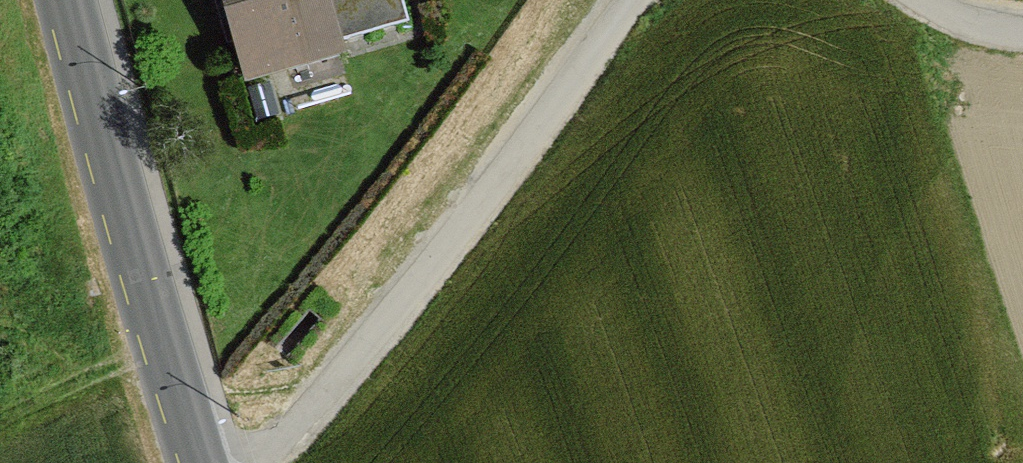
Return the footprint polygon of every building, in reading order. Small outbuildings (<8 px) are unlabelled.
[(249,71),(338,46),(336,40),(325,0),(229,0),(249,71)] [(336,40),(410,20),(404,0),(325,0),(336,40)]
